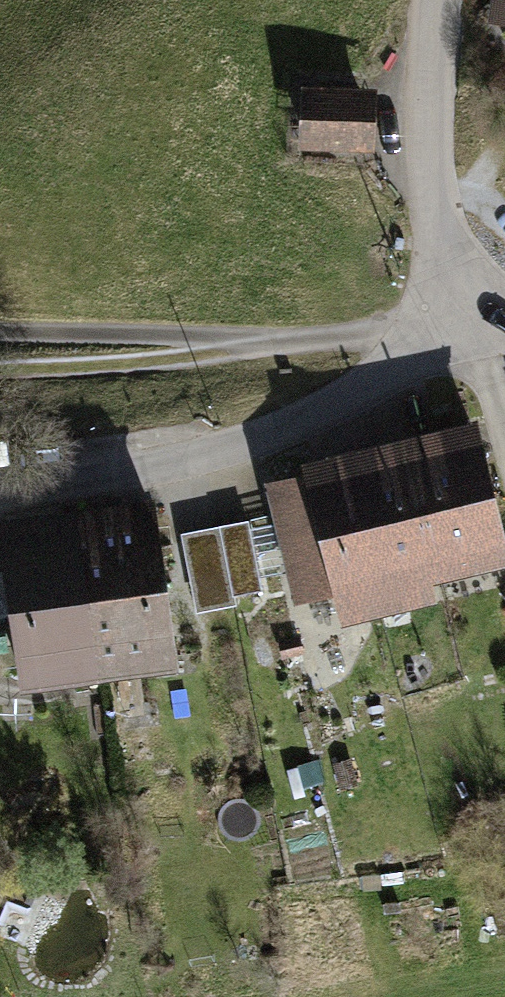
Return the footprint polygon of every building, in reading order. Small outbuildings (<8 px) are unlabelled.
[(496,20),(504,21),(504,0),(498,0),(496,20)] [(373,91),(302,89),(300,148),(371,150),(373,91)] [(472,429),(399,446),(429,574),(503,557),(472,429)] [(399,446),(344,459),(378,605),(433,592),(429,574),(399,446)] [(339,614),(378,605),(344,459),(304,468),(307,481),(269,490),(294,593),(332,584),(339,614)] [(79,516),(100,667),(174,657),(152,506),(79,516)] [(184,522),(200,597),(266,583),(250,508),(184,522)] [(79,516),(0,527),(0,532),(21,678),(100,667),(79,516)]
